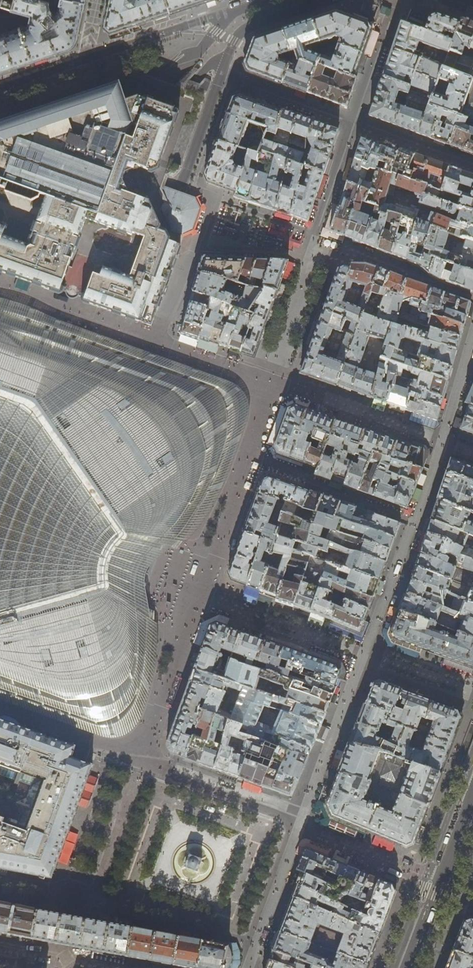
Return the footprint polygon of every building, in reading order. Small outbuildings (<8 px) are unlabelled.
[(84,2),(77,0),(61,0),(59,5),(42,0),(14,0),(11,9),(0,5),(0,71),(23,63),(70,47),(73,45),(75,43),(76,41),(79,29),(84,2)] [(11,9),(14,0),(0,0),(0,5),(11,9)] [(104,30),(110,35),(140,25),(169,15),(164,0),(111,0),(104,29),(104,30)] [(213,0),(164,0),(169,15),(190,8),(202,4),(213,0)] [(325,15),(312,20),(322,51),(338,46),(362,55),(369,36),(371,31),(368,23),(363,22),(353,18),(336,11),(325,15)] [(424,31),(446,39),(448,33),(454,36),(452,42),(453,42),(443,69),(470,80),(472,73),(472,23),(463,19),(461,19),(460,23),(455,21),(443,16),(442,17),(441,16),(439,15),(438,15),(436,15),(434,15),(433,15),(431,16),(430,17),(429,18),(428,20),(427,21),(427,23),(427,24),(426,24),(424,31)] [(296,25),(281,30),(291,58),(316,68),(318,64),(322,51),(312,20),(296,25)] [(424,31),(406,25),(401,23),(400,26),(393,45),(382,78),(410,87),(409,90),(432,99),(443,69),(453,42),(452,42),(446,39),(424,31)] [(263,77),(282,84),(291,58),(281,30),(267,35),(253,40),(244,65),(248,72),(263,77)] [(355,74),(362,55),(338,46),(322,51),(318,64),(353,78),(355,74)] [(293,88),(307,93),(316,68),(291,58),(282,84),(293,88)] [(325,100),(346,107),(351,93),(356,79),(353,78),(318,64),(316,68),(307,93),(325,100)] [(470,80),(443,69),(432,99),(429,106),(443,111),(467,119),(472,122),(472,81),(470,80)] [(95,304),(119,313),(135,319),(151,325),(159,304),(168,280),(179,247),(180,245),(168,240),(158,236),(162,225),(148,198),(144,200),(119,190),(129,163),(150,170),(159,166),(179,110),(175,109),(177,104),(174,103),(150,94),(146,92),(140,90),(127,95),(122,78),(38,106),(0,118),(0,138),(111,100),(119,123),(116,131),(128,135),(119,159),(98,215),(46,197),(42,209),(36,226),(29,247),(2,237),(7,226),(6,225),(1,224),(0,223),(0,271),(9,274),(21,278),(37,284),(56,291),(60,292),(86,219),(132,235),(133,233),(145,237),(131,276),(102,266),(96,268),(85,301),(95,304)] [(375,100),(369,116),(392,124),(405,129),(430,138),(436,122),(439,123),(443,111),(429,106),(432,99),(409,90),(410,87),(382,78),(376,97),(375,100)] [(229,107),(226,115),(267,128),(264,137),(272,140),(282,111),(260,103),(239,95),(232,99),(229,107)] [(46,197),(98,215),(119,159),(128,135),(116,131),(119,123),(111,100),(0,138),(0,177),(1,181),(3,181),(46,196),(46,197)] [(283,111),(282,111),(272,140),(272,141),(286,146),(288,143),(305,149),(309,140),(312,141),(314,145),(309,158),(262,142),(258,156),(261,157),(262,157),(262,154),(276,158),(289,163),(323,174),(331,153),(338,131),(323,126),(319,124),(296,116),(283,111)] [(464,126),(467,119),(443,111),(439,123),(455,129),(472,136),(472,130),(464,126)] [(221,128),(217,142),(248,153),(258,156),(262,142),(264,137),(267,128),(226,115),(221,128)] [(439,142),(449,145),(455,129),(439,123),(436,122),(430,138),(439,142)] [(455,129),(449,145),(472,154),(472,136),(455,129)] [(356,154),(354,159),(363,163),(368,164),(374,144),(361,139),(356,154)] [(221,187),(236,193),(244,166),(236,163),(235,165),(235,166),(234,163),(233,162),(232,162),(234,156),(242,159),(241,161),(245,163),(248,153),(217,142),(210,161),(205,175),(208,182),(221,187)] [(378,145),(374,144),(368,164),(363,163),(361,168),(376,173),(377,170),(386,143),(385,142),(378,145)] [(393,146),(386,143),(377,170),(395,174),(410,180),(413,172),(408,170),(414,154),(406,150),(393,146)] [(240,200),(248,202),(261,157),(258,156),(248,153),(245,163),(244,166),(236,193),(235,198),(240,200)] [(254,204),(260,206),(264,194),(266,195),(268,187),(271,187),(273,183),(269,182),(276,158),(262,154),(262,157),(261,157),(248,202),(254,204)] [(421,156),(414,154),(408,170),(413,172),(410,180),(427,186),(440,191),(441,191),(445,179),(449,166),(437,162),(421,156)] [(273,210),(275,211),(289,163),(276,158),(269,182),(273,183),(271,187),(268,187),(266,195),(264,194),(260,206),(273,210)] [(347,183),(361,189),(370,192),(366,203),(375,207),(373,214),(386,218),(387,214),(401,219),(414,222),(416,213),(423,213),(423,212),(395,204),(394,204),(393,207),(389,206),(389,207),(383,206),(390,184),(423,195),(419,204),(457,218),(455,223),(472,229),(472,212),(461,208),(461,207),(452,205),(437,200),(436,199),(424,194),(427,186),(410,180),(395,174),(377,170),(376,173),(361,168),(363,163),(354,159),(347,183)] [(306,221),(307,222),(314,202),(323,174),(289,163),(275,211),(280,212),(291,216),(291,215),(306,221)] [(449,166),(445,179),(472,188),(472,175),(468,173),(449,166)] [(445,179),(441,191),(459,196),(457,200),(454,200),(452,205),(461,207),(461,208),(472,212),(472,188),(445,179)] [(330,231),(345,236),(354,211),(348,209),(350,205),(352,205),(353,204),(356,205),(361,189),(347,183),(339,204),(339,206),(338,206),(330,231)] [(165,214),(172,230),(185,194),(166,186),(163,193),(168,204),(169,205),(170,205),(171,206),(171,207),(171,208),(171,209),(171,210),(171,211),(170,212),(169,212),(168,213),(167,213),(165,214)] [(437,200),(440,191),(427,186),(424,194),(436,199),(437,200)] [(353,239),(362,243),(373,214),(375,207),(366,203),(370,192),(361,189),(356,205),(354,211),(345,236),(353,239)] [(188,194),(185,194),(172,230),(184,234),(192,230),(199,207),(195,197),(188,194)] [(419,266),(428,274),(434,259),(428,257),(423,255),(424,249),(431,228),(435,216),(423,213),(416,213),(414,222),(415,223),(406,261),(419,266)] [(369,246),(377,249),(382,231),(385,223),(386,218),(373,214),(362,243),(369,246)] [(382,251),(392,255),(401,219),(387,214),(386,218),(385,223),(393,225),(391,234),(382,231),(377,249),(382,251)] [(455,223),(435,216),(431,228),(448,234),(465,239),(472,242),(472,229),(455,223)] [(397,257),(406,261),(415,223),(414,222),(401,219),(392,255),(397,257)] [(443,252),(448,234),(431,228),(424,249),(430,251),(428,257),(434,259),(445,263),(458,267),(460,258),(443,252)] [(465,239),(463,244),(460,243),(457,244),(455,253),(461,255),(462,253),(468,255),(468,256),(472,257),(472,242),(465,239)] [(314,252),(336,257),(338,249),(316,244),(314,252)] [(468,256),(468,255),(462,253),(461,255),(460,258),(458,267),(472,272),(472,257),(468,256)] [(199,267),(198,274),(237,283),(245,260),(225,259),(215,258),(202,258),(199,267)] [(433,277),(439,281),(442,273),(442,271),(445,263),(434,259),(428,274),(433,277)] [(246,354),(253,356),(265,323),(280,282),(287,262),(277,261),(271,260),(264,287),(263,291),(248,313),(242,311),(230,348),(234,350),(246,354)] [(251,260),(245,260),(237,283),(248,286),(257,260),(251,260)] [(262,260),(257,260),(248,286),(263,291),(264,287),(271,260),(262,260)] [(337,385),(337,384),(363,315),(365,307),(373,286),(381,269),(367,264),(349,263),(349,264),(338,269),(329,294),(328,296),(309,349),(300,373),(322,380),(337,385)] [(472,291),(472,289),(472,272),(458,267),(445,263),(442,271),(442,273),(439,281),(450,284),(472,291)] [(385,271),(381,269),(373,286),(382,289),(389,273),(385,271)] [(403,278),(389,273),(382,289),(373,286),(365,307),(414,323),(422,303),(425,304),(431,288),(419,284),(403,278)] [(195,284),(192,292),(210,299),(220,303),(232,307),(242,311),(248,313),(263,291),(248,286),(237,283),(198,274),(195,284)] [(445,294),(431,288),(425,304),(433,307),(465,317),(468,309),(470,302),(445,294)] [(191,297),(189,302),(207,309),(210,299),(192,292),(191,297)] [(204,339),(208,341),(218,313),(220,303),(210,299),(207,309),(201,329),(199,338),(204,339)] [(188,308),(184,322),(201,329),(207,309),(189,302),(188,308)] [(215,343),(220,345),(232,307),(220,303),(218,313),(208,341),(215,343)] [(462,327),(463,326),(431,316),(433,307),(425,304),(422,303),(414,323),(459,338),(462,327)] [(129,523),(136,525),(139,526),(142,528),(167,536),(178,540),(179,541),(180,541),(181,541),(183,541),(184,540),(185,539),(192,529),(206,508),(211,502),(214,496),(216,491),(218,485),(226,464),(235,440),(238,430),(239,423),(240,411),(240,408),(240,406),(240,403),(239,401),(238,399),(237,396),(236,395),(233,391),(231,390),(229,388),(227,387),(224,385),(219,383),(205,378),(152,359),(139,355),(84,335),(50,323),(18,312),(0,306),(0,389),(31,399),(33,400),(35,402),(37,403),(38,405),(40,407),(82,468),(92,482),(101,495),(115,515),(116,517),(118,518),(120,519),(122,520),(129,523)] [(225,347),(230,348),(242,311),(232,307),(220,345),(219,345),(225,347)] [(456,349),(459,338),(414,323),(365,307),(363,315),(402,327),(403,326),(419,332),(417,338),(456,350),(456,349)] [(465,319),(465,317),(433,307),(431,316),(463,326),(465,319)] [(353,390),(371,397),(378,372),(358,366),(369,336),(385,342),(381,357),(382,358),(391,360),(394,349),(399,351),(402,339),(405,338),(415,341),(411,355),(451,368),(455,352),(456,350),(417,338),(419,332),(403,326),(402,327),(363,315),(337,384),(353,390)] [(198,340),(199,338),(201,329),(184,322),(181,334),(189,337),(198,340)] [(448,379),(451,368),(411,355),(399,351),(394,349),(391,360),(396,362),(447,381),(448,379)] [(378,399),(387,402),(391,386),(386,384),(389,374),(392,375),(396,362),(391,360),(382,358),(378,372),(371,397),(378,399)] [(447,383),(447,381),(396,362),(392,375),(398,376),(401,377),(404,369),(410,371),(411,374),(418,376),(419,375),(420,375),(418,382),(412,381),(411,386),(416,388),(417,388),(424,390),(425,391),(443,398),(447,383)] [(395,405),(405,409),(410,392),(404,390),(404,389),(395,386),(398,376),(392,375),(389,374),(386,384),(391,386),(387,402),(395,405)] [(442,400),(443,398),(425,391),(424,390),(417,388),(416,388),(411,386),(412,381),(407,380),(404,389),(404,390),(410,392),(421,396),(420,402),(439,409),(442,400)] [(465,417),(472,420),(472,385),(472,384),(468,394),(464,403),(469,405),(467,411),(465,417)] [(180,541),(179,541),(178,540),(167,536),(142,528),(139,526),(136,525),(129,523),(122,520),(120,519),(118,518),(116,517),(115,515),(101,495),(92,482),(82,468),(40,407),(38,405),(37,403),(35,402),(33,400),(31,399),(0,389),(0,625),(19,619),(37,614),(83,601),(92,598),(94,598),(95,598),(97,598),(99,598),(101,599),(113,603),(149,616),(151,617),(151,615),(148,602),(147,592),(146,589),(146,586),(146,583),(146,580),(147,578),(147,575),(148,573),(149,570),(151,568),(153,566),(180,541)] [(413,412),(435,420),(436,420),(437,419),(439,409),(420,402),(421,396),(410,392),(405,409),(413,412)] [(295,405),(288,409),(287,410),(274,446),(278,453),(287,456),(304,462),(316,430),(330,436),(336,420),(316,413),(295,405)] [(465,417),(463,424),(461,429),(472,433),(472,420),(465,417)] [(348,424),(336,420),(330,436),(345,440),(348,443),(358,447),(365,430),(348,424)] [(330,436),(316,430),(304,462),(310,465),(318,468),(330,436)] [(378,435),(365,430),(358,447),(357,451),(372,456),(373,453),(391,459),(398,442),(378,435)] [(345,440),(330,436),(318,468),(315,476),(321,477),(330,480),(332,472),(345,440)] [(348,443),(345,440),(332,472),(339,475),(347,477),(357,451),(358,447),(348,443)] [(407,445),(398,442),(391,459),(373,453),(372,456),(369,463),(378,467),(378,469),(416,484),(422,470),(422,469),(421,468),(414,466),(416,461),(420,450),(407,445)] [(372,456),(357,451),(347,477),(344,485),(350,488),(358,491),(369,463),(372,456)] [(451,460),(443,483),(437,500),(470,513),(472,514),(472,468),(451,460)] [(378,467),(369,463),(358,491),(361,492),(367,494),(378,469),(378,467)] [(416,484),(378,469),(367,494),(380,499),(395,504),(405,508),(407,507),(407,506),(412,494),(416,484)] [(262,480),(257,493),(285,503),(285,501),(303,508),(310,491),(288,484),(269,477),(262,480)] [(315,493),(310,491),(303,508),(316,512),(322,496),(315,493)] [(285,503),(257,493),(249,515),(243,532),(261,539),(274,543),(282,513),(285,503)] [(330,498),(322,496),(316,512),(334,518),(340,502),(330,498)] [(430,520),(462,533),(467,521),(470,513),(437,500),(433,511),(430,520)] [(303,508),(285,501),(285,503),(282,513),(312,524),(330,530),(390,550),(393,542),(394,538),(334,518),(316,512),(303,508)] [(359,509),(340,502),(334,518),(394,538),(397,531),(400,523),(366,511),(366,512),(366,513),(364,517),(365,517),(364,519),(363,518),(362,518),(361,518),(364,511),(359,509)] [(312,524),(282,513),(274,543),(272,553),(265,576),(260,590),(275,596),(277,597),(287,565),(292,549),(295,542),(306,544),(312,524)] [(426,533),(445,539),(464,549),(460,556),(472,561),(472,537),(462,533),(430,520),(428,527),(426,533)] [(462,533),(472,537),(472,523),(467,521),(462,533)] [(330,530),(312,524),(306,544),(295,542),(292,549),(312,556),(328,562),(330,557),(330,556),(328,553),(328,552),(329,547),(351,556),(352,551),(327,542),(330,530)] [(390,550),(330,530),(327,542),(352,551),(386,563),(388,556),(390,550)] [(261,539),(243,532),(243,533),(242,535),(241,539),(230,568),(228,573),(230,576),(231,580),(247,586),(261,539)] [(422,543),(419,552),(437,560),(445,539),(426,533),(422,543)] [(274,543),(261,539),(247,586),(249,587),(260,590),(265,576),(272,553),(274,543)] [(437,560),(437,561),(455,567),(457,563),(456,561),(460,556),(464,549),(445,539),(437,560)] [(351,556),(329,547),(328,552),(328,553),(330,556),(330,557),(347,563),(351,556)] [(312,556),(292,549),(287,565),(306,571),(307,571),(308,567),(312,556)] [(386,563),(352,551),(351,556),(347,563),(330,557),(328,562),(379,580),(382,573),(386,563)] [(416,560),(414,566),(451,580),(455,567),(437,561),(437,560),(419,552),(416,560)] [(328,562),(312,556),(308,567),(313,568),(314,570),(314,572),(313,573),(323,576),(328,562)] [(451,580),(472,588),(472,585),(472,561),(460,556),(456,561),(457,563),(455,567),(451,580)] [(379,580),(328,562),(323,576),(322,579),(323,579),(373,598),(376,591),(379,580)] [(306,571),(287,565),(277,597),(276,600),(291,605),(293,606),(301,582),(302,583),(306,571)] [(412,572),(410,578),(467,600),(472,588),(451,580),(414,566),(412,572)] [(307,571),(306,571),(302,583),(318,589),(319,589),(323,579),(322,579),(323,576),(313,573),(314,572),(314,570),(313,568),(308,567),(307,571)] [(467,600),(410,578),(407,586),(405,593),(442,607),(460,614),(467,600)] [(373,598),(323,579),(319,589),(332,594),(369,610),(371,603),(373,598)] [(302,583),(301,582),(293,606),(295,606),(311,612),(318,589),(302,583)] [(319,589),(318,589),(311,612),(328,618),(331,620),(335,609),(364,621),(367,614),(369,610),(332,594),(319,589)] [(401,603),(399,610),(418,617),(436,624),(442,607),(405,593),(401,603)] [(151,617),(149,616),(113,603),(101,599),(99,598),(97,598),(95,598),(94,598),(92,598),(83,601),(37,614),(19,619),(0,625),(0,694),(28,705),(39,709),(47,712),(73,722),(100,732),(102,732),(105,733),(107,733),(110,733),(112,732),(114,732),(116,731),(119,730),(121,729),(123,728),(125,726),(127,724),(128,723),(137,709),(139,706),(140,704),(141,701),(142,698),(144,694),(149,680),(150,675),(150,670),(151,669),(152,656),(153,642),(154,633),(154,628),(155,625),(154,623),(154,622),(153,620),(152,618),(151,617)] [(436,624),(465,635),(472,638),(472,603),(467,600),(460,614),(442,607),(436,624)] [(364,621),(335,609),(331,620),(334,621),(359,631),(360,631),(362,625),(364,621)] [(397,615),(396,617),(416,624),(418,617),(399,610),(397,615)] [(391,632),(394,639),(425,650),(444,657),(443,660),(472,671),(472,638),(465,635),(436,624),(418,617),(416,624),(396,617),(392,629),(391,632)] [(231,658),(241,631),(229,627),(228,627),(217,622),(209,626),(207,631),(206,635),(202,647),(219,655),(231,658)] [(237,662),(255,667),(264,640),(262,639),(241,631),(231,658),(237,661),(237,662)] [(282,646),(264,640),(255,667),(275,674),(293,680),(330,694),(331,690),(333,686),(300,675),(298,674),(286,670),(279,667),(281,659),(280,658),(284,647),(282,646)] [(200,652),(194,669),(243,686),(254,689),(257,690),(264,692),(283,699),(324,714),(327,708),(329,702),(290,688),(293,680),(275,674),(255,667),(237,662),(237,661),(231,658),(219,655),(202,647),(200,652)] [(302,653),(284,647),(280,658),(281,659),(288,661),(286,670),(298,674),(300,675),(303,668),(336,678),(338,673),(339,672),(336,666),(305,654),(302,653)] [(303,668),(300,675),(333,686),(335,681),(336,678),(303,668)] [(308,754),(309,750),(312,744),(314,740),(320,724),(324,714),(283,699),(264,692),(257,690),(254,689),(243,686),(194,669),(191,675),(189,681),(212,688),(202,711),(215,715),(230,720),(243,724),(240,732),(245,734),(246,730),(248,731),(246,735),(263,740),(266,733),(282,738),(281,741),(271,738),(269,742),(273,743),(307,757),(308,754)] [(330,694),(293,680),(290,688),(329,702),(331,698),(332,695),(330,694)] [(212,688),(189,681),(189,682),(175,720),(172,728),(171,731),(166,745),(168,748),(169,752),(172,753),(185,757),(193,736),(186,733),(188,727),(191,728),(193,724),(197,726),(202,711),(212,688)] [(369,692),(366,698),(393,708),(401,689),(394,687),(379,681),(371,684),(369,692)] [(413,765),(439,775),(446,757),(454,734),(461,717),(458,710),(412,693),(401,689),(393,708),(366,698),(360,716),(353,735),(350,743),(375,751),(383,754),(413,765)] [(215,715),(202,711),(197,726),(194,734),(193,736),(185,757),(189,759),(199,762),(208,740),(210,735),(209,734),(215,715)] [(41,876),(40,877),(43,878),(44,875),(43,875),(55,841),(57,841),(58,838),(56,837),(69,802),(79,774),(83,765),(84,765),(85,764),(91,766),(92,764),(90,763),(90,764),(86,762),(89,751),(87,750),(83,761),(71,757),(75,746),(59,740),(37,732),(21,727),(20,724),(17,721),(14,719),(11,717),(7,716),(3,715),(0,715),(0,775),(6,777),(5,780),(8,781),(9,778),(22,783),(17,795),(5,801),(11,812),(9,819),(0,816),(0,861),(3,862),(13,866),(13,868),(17,869),(17,867),(41,876)] [(230,720),(215,715),(209,734),(210,735),(208,740),(199,762),(206,765),(214,768),(226,733),(230,720)] [(243,724),(230,720),(226,733),(214,768),(219,770),(231,774),(238,777),(245,758),(246,752),(259,756),(262,747),(263,745),(265,741),(263,740),(246,735),(245,734),(240,732),(243,724)] [(307,757),(273,743),(271,748),(276,750),(275,752),(304,764),(306,760),(307,757)] [(339,771),(373,783),(383,754),(375,751),(350,743),(342,763),(339,771)] [(304,764),(275,752),(269,767),(261,785),(266,787),(272,789),(279,792),(290,796),(291,796),(295,786),(300,775),(304,764)] [(413,765),(383,754),(373,783),(401,794),(413,765)] [(269,767),(245,758),(238,777),(242,778),(255,783),(261,785),(269,767)] [(401,794),(428,804),(436,783),(439,775),(413,765),(401,794)] [(421,822),(428,804),(401,794),(394,812),(366,801),(369,793),(373,783),(339,771),(338,775),(336,780),(329,797),(326,805),(331,816),(367,831),(406,847),(412,844),(421,822)] [(394,812),(401,794),(373,783),(369,793),(366,801),(394,812)] [(304,850),(301,857),(328,867),(329,865),(334,867),(332,873),(339,876),(342,877),(347,866),(341,864),(306,849),(304,850)] [(296,870),(301,872),(334,887),(339,876),(332,873),(334,867),(329,865),(328,867),(301,857),(300,859),(296,870)] [(355,870),(347,866),(342,877),(354,883),(359,871),(355,870)] [(363,873),(359,871),(354,883),(349,895),(359,899),(365,887),(368,875),(363,873)] [(247,885),(253,887),(257,873),(252,872),(247,885)] [(300,875),(297,885),(321,894),(336,902),(352,910),(361,914),(367,902),(359,899),(349,895),(354,883),(342,877),(339,876),(334,887),(301,872),(300,875)] [(373,877),(368,875),(365,887),(359,899),(367,902),(370,903),(379,879),(373,877)] [(385,882),(379,879),(370,903),(367,902),(361,914),(352,910),(347,921),(379,934),(380,930),(395,892),(392,885),(385,882)] [(321,894),(297,885),(295,890),(285,915),(282,925),(279,931),(316,945),(337,953),(367,965),(378,937),(379,934),(347,921),(352,910),(336,902),(321,894)] [(32,940),(37,910),(11,905),(0,903),(0,934),(6,935),(32,940)] [(43,911),(37,910),(32,940),(44,942),(55,944),(67,946),(76,948),(82,919),(73,917),(50,913),(43,911)] [(471,918),(464,921),(458,938),(453,950),(472,957),(472,919),(471,918)] [(96,921),(82,919),(76,948),(91,951),(115,955),(127,957),(132,928),(108,923),(96,921)] [(127,957),(172,966),(178,936),(164,934),(158,933),(132,928),(127,957)] [(262,947),(272,950),(276,940),(279,931),(269,928),(262,947)] [(366,967),(367,965),(337,953),(332,965),(329,964),(327,960),(313,955),(316,945),(279,931),(276,940),(272,950),(321,967),(366,967)] [(183,967),(227,967),(229,964),(230,961),(230,957),(229,953),(229,950),(228,946),(212,943),(191,939),(178,936),(172,966),(183,967)] [(268,960),(292,967),(321,967),(272,950),(269,957),(268,960)] [(453,950),(447,967),(472,967),(472,957),(453,950)] [(268,960),(265,967),(292,967),(268,960)]
